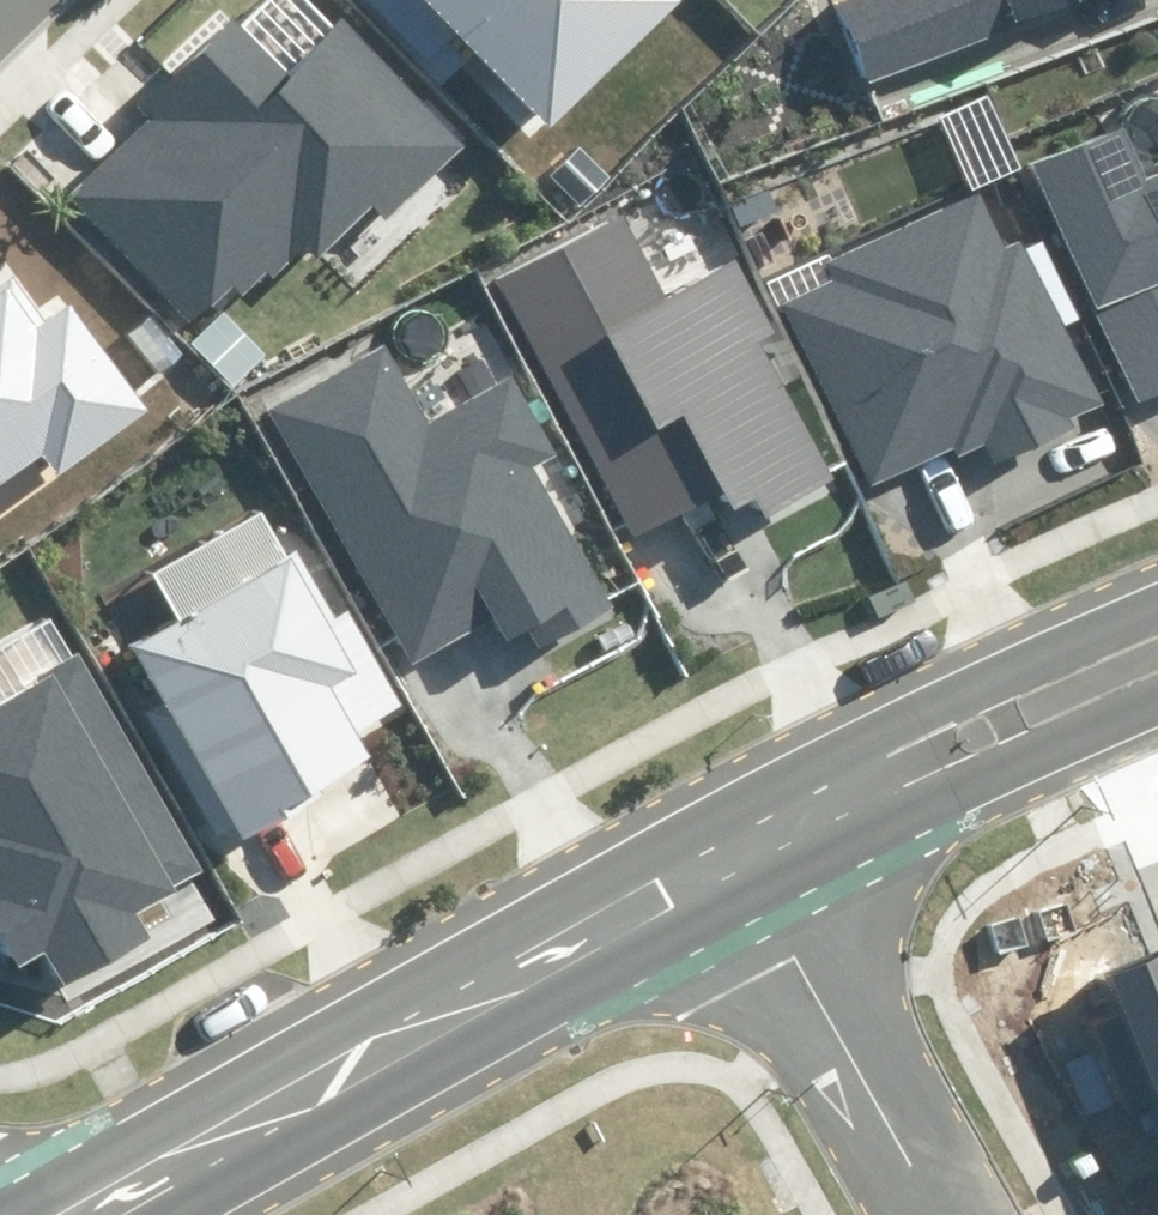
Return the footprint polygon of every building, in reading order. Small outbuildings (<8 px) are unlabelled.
[(547,125),(679,1),(678,0),(428,0),(547,125)] [(865,82),(1086,0),(839,0),(836,1),(865,82)] [(68,196),(188,326),(233,284),(246,297),(271,274),(276,280),(308,250),(316,259),(374,206),(384,218),(462,148),(346,22),(288,75),(235,18),(137,108),(149,121),(68,196)] [(1136,406),(1157,397),(1157,171),(1143,177),(1121,125),(1034,161),(1136,406)] [(1076,417),(1099,406),(1023,237),(1008,244),(984,192),(827,262),(836,281),(784,304),(866,486),(953,447),(958,457),(985,446),(995,468),(1081,429),(1076,417)] [(728,533),(832,477),(760,343),(780,332),(741,261),(674,297),(631,216),(500,286),(637,540),(711,500),(728,533)] [(45,454),(62,476),(152,411),(75,306),(42,330),(9,285),(0,292),(0,487),(45,454)] [(190,344),(233,391),(265,362),(222,316),(190,344)] [(539,651),(613,610),(534,468),(560,454),(516,374),(504,381),(489,353),(457,371),(472,398),(426,423),(383,344),(268,407),(408,661),(487,617),(501,642),(526,628),(539,651)] [(130,648),(239,842),(312,801),(310,796),(372,761),(355,731),(405,704),(352,610),(335,619),(298,554),(130,648)] [(206,872),(79,652),(0,697),(0,931),(23,971),(48,957),(66,987),(151,938),(136,912),(206,872)] [(1157,1091),(1157,951),(1107,972),(1157,1091)]
